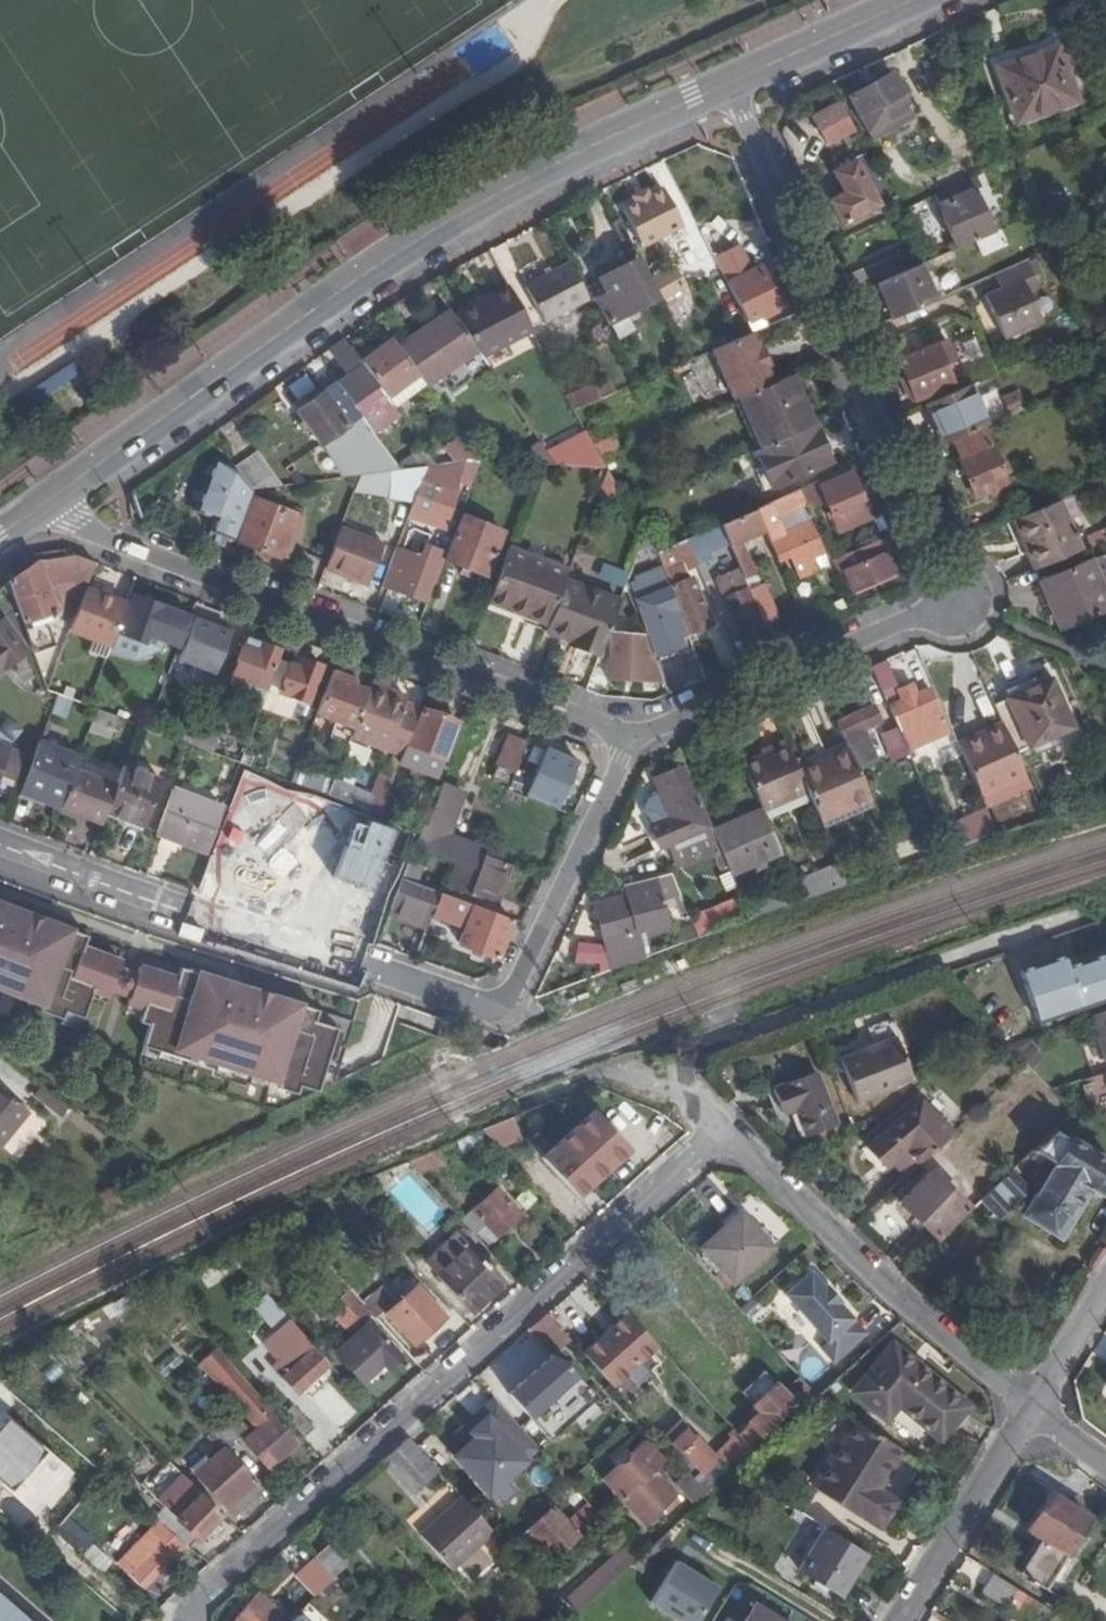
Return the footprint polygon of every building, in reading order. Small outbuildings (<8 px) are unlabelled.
[(1077,101),(1057,44),(996,66),(1015,122),(1077,101)] [(909,106),(891,72),(847,96),(866,130),(909,106)] [(827,143),(853,129),(839,102),(812,117),(827,143)] [(871,139),(914,115),(909,106),(866,130),(871,139)] [(891,198),(867,153),(834,171),(845,192),(829,201),(843,224),(891,198)] [(988,221),(974,190),(981,186),(976,175),(935,195),(958,248),(974,240),(1000,229),(995,218),(988,221)] [(686,235),(662,188),(621,208),(640,245),(664,233),(669,243),(686,235)] [(980,255),(1006,243),(1000,229),(974,240),(980,255)] [(739,306),(751,301),(761,319),(780,309),(763,274),(757,277),(753,269),(749,271),(738,248),(715,260),(739,306)] [(898,274),(890,256),(843,277),(851,294),(876,284),(898,274)] [(656,298),(635,259),(599,278),(606,294),(596,299),(609,323),(616,338),(633,329),(625,314),(656,298)] [(1035,324),(1026,303),(1030,301),(1026,290),(1036,286),(1025,260),(999,272),(1005,287),(984,296),(1003,338),(1035,324)] [(588,298),(569,262),(525,285),(544,321),(588,298)] [(935,299),(920,265),(898,274),(876,284),(891,318),(935,299)] [(659,287),(665,301),(686,293),(681,279),(659,287)] [(491,298),(455,318),(481,356),(506,343),(531,330),(508,286),(489,296),(491,298)] [(1040,321),(1031,301),(1030,301),(1026,303),(1035,324),(1040,321)] [(455,318),(450,310),(397,347),(416,373),(425,385),(458,362),(468,375),(486,363),(481,356),(455,318)] [(757,349),(750,333),(711,349),(733,399),(738,397),(771,383),(764,366),(757,349)] [(344,338),(328,349),(341,368),(331,375),(336,382),(360,415),(386,396),(361,362),(344,338)] [(397,347),(392,339),(361,362),(386,396),(416,373),(397,347)] [(946,339),(897,359),(905,377),(914,400),(953,384),(943,362),(954,358),(946,339)] [(26,410),(84,369),(64,342),(12,378),(7,382),(26,410)] [(486,364),(511,351),(506,343),(481,356),(486,363),(486,364)] [(769,364),(762,347),(757,349),(764,366),(769,364)] [(394,407),(425,385),(416,373),(386,396),(394,407)] [(812,424),(791,374),(771,383),(738,397),(760,447),(812,424)] [(914,400),(905,377),(899,380),(908,403),(914,400)] [(573,409),(615,392),(609,379),(592,386),(591,384),(565,395),(573,409)] [(324,391),(296,411),(319,444),(326,439),(328,442),(326,444),(344,477),(359,475),(389,471),(399,469),(396,466),(360,415),(336,382),(324,391)] [(987,424),(969,384),(925,404),(942,444),(953,439),(983,426),(987,424)] [(772,487),(830,462),(813,424),(812,424),(760,447),(755,450),(772,487)] [(996,496),(1010,489),(1003,473),(1008,470),(1004,460),(999,463),(992,445),(983,426),(953,439),(961,458),(959,459),(975,496),(989,491),(993,489),(996,496)] [(593,446),(585,431),(547,453),(554,464),(605,469),(599,458),(593,446)] [(619,448),(613,435),(593,446),(599,458),(619,448)] [(479,460),(463,437),(444,449),(453,462),(465,461),(473,460),(479,460)] [(547,453),(539,442),(521,454),(527,463),(538,463),(554,464),(547,453)] [(423,447),(411,455),(420,467),(426,466),(435,465),(431,458),(423,447)] [(453,462),(444,449),(431,458),(435,465),(453,462)] [(276,486),(253,454),(235,466),(252,489),(276,486)] [(420,467),(411,455),(396,466),(399,469),(420,467)] [(215,457),(195,511),(215,518),(210,531),(216,533),(227,537),(233,540),(252,489),(235,466),(215,457)] [(458,483),(471,487),(479,460),(473,460),(465,461),(458,483)] [(458,483),(465,461),(453,462),(435,465),(426,466),(413,502),(408,514),(443,527),(458,483)] [(413,502),(426,466),(420,467),(399,469),(389,471),(389,478),(389,488),(388,498),(413,502)] [(607,473),(600,487),(607,499),(618,492),(607,473)] [(871,517),(856,483),(845,487),(841,477),(820,487),(839,531),(871,517)] [(821,504),(812,484),(800,489),(807,504),(809,509),(821,504)] [(828,563),(808,520),(781,532),(778,524),(784,522),(781,515),(807,504),(800,489),(755,508),(756,509),(764,530),(778,560),(790,555),(799,576),(828,563)] [(294,513),(255,498),(239,542),(278,557),(282,545),(288,528),(294,513)] [(1080,549),(1058,500),(1016,518),(1038,568),(1080,549)] [(744,577),(754,573),(742,545),(740,541),(750,536),(764,530),(756,509),(721,525),(744,577)] [(484,576),(502,531),(461,515),(443,560),(484,576)] [(709,553),(728,545),(719,526),(686,540),(697,565),(712,559),(709,553)] [(368,584),(383,544),(339,527),(324,568),(368,584)] [(290,548),(296,531),(288,528),(282,545),(290,548)] [(1105,538),(1105,529),(1087,537),(1090,545),(1105,538)] [(223,546),(227,537),(216,533),(213,543),(223,546)] [(894,573),(885,552),(902,547),(895,533),(832,560),(838,573),(844,570),(853,591),(894,573)] [(742,545),(752,541),(750,536),(740,541),(742,545)] [(689,578),(685,570),(697,565),(686,540),(686,539),(656,552),(684,622),(688,633),(711,623),(691,577),(689,578)] [(434,582),(445,551),(427,544),(422,557),(396,547),(379,593),(394,599),(398,591),(406,594),(424,600),(431,581),(434,582)] [(544,560),(508,547),(503,559),(540,573),(544,560)] [(8,582),(36,561),(64,556),(63,550),(33,556),(4,576),(8,582)] [(76,613),(85,588),(95,562),(74,554),(64,556),(36,561),(8,582),(34,653),(51,647),(41,615),(62,608),(63,616),(76,613)] [(1103,554),(1090,559),(1105,598),(1105,559),(1103,554)] [(568,569),(544,560),(540,573),(503,559),(487,601),(547,624),(564,580),(568,569)] [(1090,559),(1040,580),(1060,628),(1105,608),(1105,598),(1090,559)] [(598,581),(627,587),(630,570),(601,565),(598,581)] [(763,629),(737,569),(716,578),(742,638),(743,638),(762,629),(763,629)] [(655,655),(682,644),(679,638),(688,635),(687,633),(688,633),(683,622),(663,572),(635,583),(637,587),(631,589),(635,600),(634,600),(655,655)] [(619,601),(564,580),(547,624),(547,625),(581,638),(579,644),(600,652),(619,601)] [(778,616),(764,584),(750,591),(764,623),(778,616)] [(106,657),(126,603),(85,588),(76,613),(70,629),(93,638),(89,651),(106,657)] [(403,602),(406,594),(398,591),(394,599),(403,602)] [(182,640),(191,616),(133,594),(114,643),(126,647),(129,637),(144,642),(150,624),(161,627),(159,632),(182,640)] [(27,650),(4,618),(0,621),(0,669),(27,650)] [(216,673),(231,631),(194,618),(187,637),(179,659),(216,673)] [(711,623),(688,633),(691,641),(714,631),(711,623)] [(581,638),(547,625),(545,631),(579,644),(581,638)] [(746,643),(763,635),(762,629),(743,638),(746,643)] [(612,632),(609,680),(663,683),(645,634),(612,632)] [(691,641),(688,633),(687,633),(688,635),(679,638),(682,644),(691,641)] [(261,701),(280,649),(246,637),(227,688),(261,701)] [(308,702),(322,665),(304,658),(300,667),(289,663),(279,691),(308,702)] [(896,683),(886,658),(870,665),(881,690),(896,683)] [(335,724),(330,736),(348,743),(353,730),(368,690),(354,685),(356,680),(332,671),(316,713),(336,720),(342,722),(340,727),(335,724)] [(1032,675),(1002,688),(1006,697),(1036,683),(1032,675)] [(1006,698),(994,704),(1003,725),(1015,753),(1072,727),(1051,677),(1036,683),(1006,697),(1006,698)] [(401,755),(419,709),(404,703),(406,697),(371,683),(368,690),(353,730),(373,738),(371,743),(401,755)] [(901,700),(888,705),(897,727),(907,750),(948,732),(928,687),(916,693),(911,684),(897,690),(901,700)] [(52,715),(68,718),(71,699),(56,696),(52,715)] [(873,705),(836,722),(848,749),(856,768),(876,759),(863,729),(880,722),(873,705)] [(114,728),(118,717),(98,709),(94,720),(114,728)] [(444,757),(457,722),(422,709),(409,744),(412,745),(444,757)] [(189,743),(195,729),(175,721),(169,736),(189,743)] [(1003,725),(958,745),(988,808),(1031,789),(1015,753),(1003,725)] [(907,750),(897,727),(881,734),(892,760),(909,753),(907,750)] [(25,755),(7,748),(10,740),(0,733),(0,772),(16,778),(25,755)] [(509,784),(516,767),(525,743),(509,737),(493,778),(509,784)] [(770,751),(742,763),(762,810),(763,811),(808,792),(798,770),(785,740),(768,747),(770,751)] [(75,770),(80,757),(39,741),(33,758),(20,792),(60,807),(75,770)] [(444,757),(412,745),(406,759),(439,771),(444,757)] [(556,809),(578,761),(545,747),(534,774),(516,767),(509,784),(507,790),(556,809)] [(848,749),(798,770),(808,792),(820,821),(869,799),(856,768),(848,749)] [(298,761),(290,782),(328,796),(334,781),(336,774),(298,761)] [(160,779),(123,765),(115,785),(105,812),(142,827),(160,779)] [(710,827),(684,766),(654,778),(668,811),(670,817),(650,825),(660,848),(710,827)] [(371,795),(334,781),(328,796),(379,815),(395,772),(382,767),(371,795)] [(105,812),(115,785),(75,770),(60,807),(101,823),(105,812)] [(425,826),(422,824),(419,830),(414,845),(456,861),(478,870),(483,855),(485,849),(446,834),(462,792),(441,784),(425,826)] [(155,832),(206,852),(222,809),(172,789),(155,832)] [(298,871),(308,859),(313,848),(314,836),(312,824),(306,813),(295,803),(281,798),(266,797),(252,802),(241,812),(233,825),(231,840),(234,855),(243,867),(255,876),(270,880),(285,878),(298,871)] [(820,821),(823,828),(873,806),(869,799),(820,821)] [(763,811),(762,810),(712,831),(730,873),(780,852),(763,811)] [(650,825),(670,817),(668,811),(648,820),(650,825)] [(987,811),(942,830),(951,850),(996,831),(987,811)] [(492,904),(507,864),(483,855),(478,870),(456,861),(447,887),(492,904)] [(415,883),(422,864),(408,859),(401,878),(415,883)] [(841,869),(839,864),(817,873),(825,892),(847,884),(841,869)] [(630,917),(600,925),(605,945),(612,969),(648,957),(643,940),(673,932),(663,901),(681,896),(671,873),(622,886),(630,917)] [(825,892),(817,873),(794,883),(796,888),(801,900),(825,892)] [(439,892),(415,883),(401,878),(389,911),(427,925),(429,920),(439,892)] [(497,958),(511,919),(439,892),(429,920),(462,932),(458,943),(497,958)] [(696,934),(742,918),(735,899),(690,915),(696,934)] [(0,903),(0,909),(10,913),(12,907),(0,903)] [(125,949),(12,907),(10,913),(0,909),(0,985),(44,1002),(41,1007),(64,1016),(67,1008),(85,1015),(88,1005),(94,988),(109,993),(112,987),(116,974),(121,975),(122,971),(118,969),(119,965),(125,949)] [(602,973),(612,969),(605,945),(577,944),(576,964),(599,964),(602,973)] [(1064,968),(1060,957),(1020,971),(1036,1020),(1105,997),(1105,954),(1064,968)] [(116,974),(112,987),(130,993),(137,971),(119,965),(118,969),(122,971),(121,975),(116,974)] [(332,1084),(352,1023),(237,986),(235,992),(223,988),(225,982),(179,967),(176,978),(139,966),(137,971),(130,993),(128,999),(143,1004),(139,1017),(148,1020),(141,1043),(186,1057),(188,1052),(273,1080),(277,1081),(275,1088),(293,1094),(296,1086),(314,1092),(317,1080),(332,1084)] [(235,992),(237,986),(225,982),(223,988),(235,992)] [(1093,1016),(1105,1055),(1105,1011),(1093,1016)] [(892,1081),(910,1074),(895,1037),(840,1059),(856,1101),(894,1086),(892,1081)] [(836,1124),(815,1072),(773,1088),(782,1112),(795,1107),(806,1135),(836,1124)] [(61,1109),(65,1111),(70,1104),(43,1084),(35,1095),(58,1113),(61,1109)] [(0,1088),(0,1146),(28,1111),(0,1088)] [(953,1132),(921,1100),(865,1145),(886,1167),(892,1161),(906,1149),(920,1164),(953,1132)] [(626,1144),(594,1109),(542,1157),(577,1196),(613,1163),(610,1159),(626,1144)] [(1087,1182),(1093,1185),(1102,1190),(1105,1183),(1105,1161),(1054,1130),(1033,1150),(1055,1163),(1025,1214),(1056,1233),(1087,1182)] [(626,1144),(610,1159),(613,1163),(629,1148),(626,1144)] [(892,1161),(906,1176),(920,1164),(906,1149),(892,1161)] [(967,1206),(971,1209),(976,1204),(980,1200),(1009,1173),(1001,1164),(975,1189),(976,1191),(964,1202),(930,1170),(900,1202),(937,1238),(967,1206)] [(980,1200),(998,1218),(999,1217),(1001,1219),(1012,1209),(1010,1206),(1029,1188),(1012,1170),(1009,1173),(980,1200)] [(1062,1238),(1093,1185),(1087,1182),(1056,1233),(1062,1238)] [(478,1229),(490,1242),(521,1213),(498,1188),(462,1221),(474,1233),(478,1229)] [(772,1246),(740,1212),(701,1248),(722,1270),(733,1282),(772,1246)] [(468,1243),(460,1236),(429,1264),(437,1272),(468,1243)] [(504,1279),(469,1242),(468,1243),(437,1272),(435,1274),(469,1312),(504,1279)] [(733,1282),(722,1270),(714,1276),(725,1289),(733,1282)] [(825,1287),(811,1270),(785,1294),(827,1341),(821,1347),(834,1363),(867,1333),(839,1303),(841,1301),(827,1285),(825,1287)] [(451,1321),(417,1284),(385,1313),(413,1344),(424,1334),(430,1341),(451,1321)] [(396,1298),(384,1285),(363,1304),(370,1313),(375,1318),(396,1298)] [(363,1304),(348,1288),(339,1297),(361,1321),(370,1313),(363,1304)] [(135,1305),(129,1293),(100,1307),(110,1318),(135,1305)] [(282,1376),(297,1393),(329,1363),(267,1294),(253,1306),(291,1348),(301,1359),(294,1366),(289,1361),(288,1361),(283,1366),(287,1371),(282,1376)] [(94,1310),(84,1316),(94,1335),(115,1324),(110,1318),(100,1307),(94,1310)] [(628,1312),(583,1353),(612,1385),(658,1345),(628,1312)] [(552,1353),(569,1337),(548,1314),(530,1329),(552,1353)] [(400,1355),(372,1325),(339,1355),(362,1382),(382,1364),(385,1368),(400,1355)] [(967,1406),(893,1345),(855,1391),(886,1417),(898,1402),(941,1437),(967,1406)] [(268,1468),(299,1440),(274,1412),(216,1346),(199,1361),(257,1426),(243,1439),(268,1468)] [(291,1348),(283,1355),(288,1361),(289,1361),(294,1366),(301,1359),(291,1348)] [(1,1364),(7,1374),(27,1363),(21,1353),(1,1364)] [(549,1438),(596,1396),(563,1359),(553,1354),(509,1394),(549,1438)] [(762,1436),(795,1403),(786,1394),(764,1371),(742,1392),(760,1412),(749,1423),(762,1436)] [(800,1376),(790,1385),(792,1388),(808,1405),(817,1396),(800,1376)] [(792,1388),(786,1394),(795,1403),(762,1436),(749,1423),(738,1433),(755,1453),(806,1406),(808,1405),(792,1388)] [(539,1447),(495,1399),(471,1420),(482,1432),(468,1444),(455,1455),(488,1493),(539,1447)] [(303,1437),(314,1427),(295,1405),(284,1414),(303,1437)] [(238,1437),(220,1417),(209,1427),(212,1431),(225,1445),(227,1447),(238,1437)] [(877,1489),(902,1450),(854,1419),(814,1484),(881,1526),(896,1501),(877,1489)] [(471,1420),(458,1432),(468,1444),(482,1432),(471,1420)] [(735,1471),(755,1453),(738,1433),(734,1429),(730,1433),(735,1438),(713,1455),(681,1422),(665,1437),(699,1472),(694,1477),(709,1494),(735,1471)] [(207,1435),(220,1450),(225,1445),(212,1431),(207,1435)] [(414,1492),(439,1470),(408,1437),(383,1459),(414,1492)] [(680,1499),(658,1476),(665,1470),(659,1463),(663,1460),(645,1441),(631,1454),(625,1448),(612,1460),(618,1466),(604,1479),(645,1523),(661,1508),(666,1512),(680,1499)] [(201,1458),(190,1467),(226,1507),(231,1503),(256,1480),(227,1447),(225,1445),(220,1450),(206,1463),(201,1458)] [(80,1480),(47,1450),(25,1473),(40,1487),(34,1494),(53,1510),(80,1480)] [(690,1472),(678,1482),(698,1504),(709,1494),(694,1477),(690,1472)] [(177,1518),(196,1537),(222,1511),(182,1474),(158,1500),(177,1518)] [(231,1503),(238,1511),(263,1489),(256,1480),(231,1503)] [(581,1496),(570,1485),(562,1492),(573,1504),(581,1496)] [(1045,1588),(1090,1517),(1050,1493),(1028,1528),(1042,1537),(1020,1572),(1045,1588)] [(452,1569),(494,1531),(463,1496),(420,1535),(452,1569)] [(556,1558),(601,1517),(589,1504),(569,1523),(554,1506),(529,1528),(532,1532),(526,1536),(534,1545),(540,1540),(556,1558)] [(187,1547),(196,1537),(177,1518),(166,1529),(184,1544),(187,1547)] [(157,1521),(117,1562),(143,1588),(184,1544),(166,1529),(157,1521)] [(840,1595),(866,1553),(826,1528),(800,1570),(840,1595)] [(647,1565),(671,1541),(664,1534),(640,1557),(647,1565)] [(1087,1546),(1076,1539),(1045,1588),(1057,1595),(1087,1546)] [(346,1565),(328,1544),(314,1557),(333,1577),(346,1565)] [(93,1545),(84,1555),(102,1572),(112,1562),(93,1545)] [(576,1614),(638,1558),(627,1546),(565,1601),(576,1614)] [(331,1580),(306,1552),(297,1560),(323,1588),(331,1580)] [(676,1620),(701,1620),(719,1584),(672,1561),(649,1608),(676,1620)] [(993,1572),(982,1591),(1006,1606),(1017,1587),(993,1572)] [(282,1615),(257,1594),(234,1620),(277,1620),(282,1615)] [(0,1600),(0,1620),(24,1620),(0,1600)] [(755,1604),(745,1620),(783,1620),(755,1604)]
